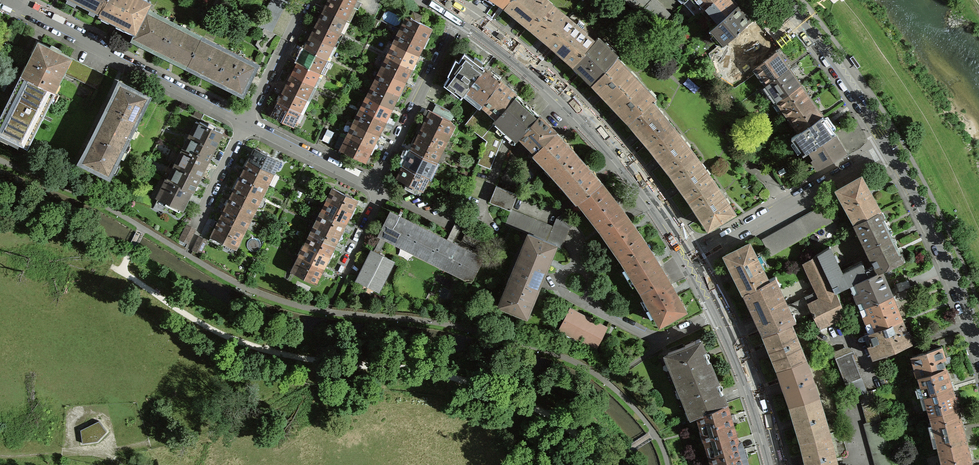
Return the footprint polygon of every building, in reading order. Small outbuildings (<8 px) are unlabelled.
[(76,3),(98,13),(104,0),(71,0),(76,3)] [(134,32),(144,11),(149,2),(144,0),(104,0),(98,13),(108,19),(134,32)] [(257,27),(270,34),(287,1),(288,0),(270,0),(257,27)] [(351,7),(336,0),(328,0),(325,5),(323,10),(344,21),(351,7)] [(351,7),(373,18),(381,2),(376,0),(336,0),(351,7)] [(494,3),(503,8),(509,0),(483,0),(481,3),(487,7),(490,9),(494,3)] [(503,8),(512,16),(530,30),(548,8),(551,5),(545,0),(541,0),(540,0),(509,0),(503,8)] [(638,15),(651,0),(622,0),(638,15)] [(653,0),(651,0),(638,15),(655,30),(669,16),(653,0)] [(685,0),(682,3),(695,17),(701,12),(715,0),(685,0)] [(717,24),(736,8),(735,7),(735,6),(731,1),(730,1),(729,0),(715,0),(701,12),(706,17),(709,15),(717,24)] [(548,8),(530,30),(535,35),(546,43),(566,19),(556,11),(554,14),(548,8)] [(748,22),(748,21),(748,20),(744,15),(744,16),(743,15),(743,16),(740,13),(736,8),(717,24),(708,32),(721,46),(727,41),(748,22)] [(316,23),(338,34),(344,21),(323,10),(319,19),(316,23)] [(170,24),(144,11),(134,32),(131,39),(143,45),(157,52),(170,24)] [(420,17),(412,13),(402,33),(423,43),(425,40),(430,30),(417,23),(420,17)] [(566,19),(546,43),(555,51),(572,66),(594,42),(585,35),(583,37),(578,33),(579,32),(573,27),(575,25),(567,18),(566,19)] [(734,45),(742,54),(761,37),(761,36),(761,35),(757,30),(756,30),(755,30),(753,27),(748,22),(727,41),(732,47),(734,45)] [(331,47),(338,34),(316,23),(312,32),(310,36),(331,47)] [(199,39),(170,24),(157,52),(165,56),(186,66),(199,39)] [(395,46),(417,57),(419,52),(423,43),(402,33),(395,46)] [(306,45),(303,50),(325,60),(331,47),(310,36),(306,45)] [(765,42),(761,37),(742,54),(740,56),(745,61),(747,59),(755,68),(775,53),(774,51),(774,50),(770,45),(769,45),(768,45),(765,42)] [(194,71),(214,81),(229,52),(200,38),(199,39),(186,66),(185,67),(194,71)] [(587,84),(590,83),(591,85),(614,61),(616,58),(609,52),(609,51),(597,39),(594,42),(572,66),(573,68),(573,71),(577,75),(580,74),(582,76),(583,77),(582,80),(587,84)] [(27,69),(23,77),(51,91),(52,92),(56,83),(57,84),(62,73),(96,90),(103,76),(38,43),(29,63),(26,68),(27,69)] [(412,66),(417,57),(395,46),(389,59),(410,70),(412,66)] [(325,60),(303,50),(299,58),(297,63),(318,74),(325,60)] [(256,65),(229,52),(214,81),(241,95),(245,86),(256,65)] [(776,54),(775,53),(755,68),(762,78),(760,80),(764,86),(767,84),(787,70),(781,61),(781,60),(782,59),(780,58),(778,54),(777,54),(776,54)] [(442,86),(459,99),(465,92),(483,69),(472,61),(463,54),(457,63),(454,60),(446,77),(448,78),(442,86)] [(410,70),(389,59),(382,72),(403,83),(406,78),(410,70)] [(609,104),(633,81),(614,61),(591,85),(598,92),(609,104)] [(318,74),(297,63),(292,71),(290,76),(311,87),(318,74)] [(483,69),(465,92),(481,105),(499,82),(488,73),(483,69)] [(778,100),(799,86),(792,77),(793,77),(793,76),(793,75),(792,74),(789,70),(788,70),(787,70),(767,84),(774,94),(771,96),(776,102),(778,100)] [(376,86),(397,96),(399,92),(403,83),(382,72),(376,86)] [(284,89),(305,100),(311,87),(290,76),(286,84),(284,89)] [(49,101),(47,100),(51,91),(23,77),(16,91),(13,90),(0,116),(0,135),(26,148),(49,101)] [(633,81),(609,104),(616,111),(627,123),(650,102),(651,103),(652,102),(633,81)] [(481,105),(498,119),(516,96),(503,86),(499,82),(481,105)] [(105,110),(106,110),(133,124),(134,124),(147,97),(118,83),(109,101),(105,110)] [(397,96),(376,86),(372,84),(365,97),(390,110),(393,105),(397,96)] [(787,118),(789,116),(810,101),(804,93),(804,92),(804,91),(803,89),(801,86),(800,86),(799,86),(778,100),(785,110),(783,112),(787,118)] [(302,115),(308,102),(305,100),(284,89),(279,98),(277,103),(298,113),(302,115)] [(538,116),(529,109),(529,110),(523,104),(521,103),(522,102),(516,96),(498,119),(481,105),(465,125),(486,142),(476,165),(489,170),(504,135),(513,143),(514,141),(517,138),(538,116)] [(359,110),(362,112),(384,123),(386,118),(390,110),(365,97),(359,110)] [(810,102),(810,101),(789,116),(796,126),(794,128),(798,134),(821,117),(815,109),(815,108),(816,107),(815,106),(812,102),(811,102),(810,102)] [(634,131),(649,148),(673,129),(666,121),(663,124),(654,112),(657,110),(651,103),(650,102),(627,123),(634,131)] [(272,112),(270,116),(291,127),(298,113),(277,103),(272,112)] [(434,115),(429,112),(425,121),(422,126),(444,137),(450,123),(449,122),(452,115),(448,112),(438,107),(434,115)] [(133,124),(106,110),(97,127),(93,136),(120,150),(133,124)] [(379,131),(384,123),(362,112),(356,125),(377,136),(379,131)] [(538,116),(517,138),(533,154),(554,133),(545,123),(538,116)] [(825,123),(821,117),(798,134),(791,139),(802,155),(808,151),(833,135),(825,123)] [(216,143),(221,134),(213,130),(214,128),(208,125),(206,127),(199,123),(191,138),(214,149),(216,143)] [(356,125),(352,124),(346,137),(349,139),(370,149),(373,145),(377,136),(356,125)] [(418,135),(416,139),(437,150),(444,137),(422,126),(418,135)] [(688,148),(685,150),(676,139),(679,136),(673,129),(649,148),(655,157),(669,174),(694,156),(688,148)] [(554,133),(533,154),(550,172),(549,173),(554,179),(578,158),(561,140),(554,133)] [(833,135),(808,151),(813,160),(816,158),(821,167),(845,153),(838,142),(833,135)] [(120,150),(93,136),(85,153),(80,163),(107,176),(120,150)] [(191,138),(184,152),(207,163),(209,158),(214,149),(191,138)] [(349,139),(342,152),(364,163),(366,158),(370,149),(349,139)] [(409,152),(431,163),(437,150),(416,139),(411,148),(409,152)] [(250,157),(247,162),(268,172),(274,161),(253,150),(250,157)] [(202,173),(207,163),(184,152),(177,167),(199,178),(202,173)] [(403,165),(424,176),(431,163),(409,152),(405,161),(403,165)] [(676,183),(688,201),(714,184),(708,176),(705,178),(696,166),(699,164),(694,156),(669,174),(676,183)] [(577,202),(600,183),(582,163),(578,158),(554,179),(559,185),(561,184),(577,202)] [(262,184),(268,172),(247,162),(244,169),(242,173),(262,184)] [(396,179),(417,190),(424,176),(403,165),(398,174),(396,179)] [(177,167),(169,182),(190,192),(192,193),(195,187),(199,178),(177,167)] [(236,184),(257,195),(262,184),(242,173),(238,180),(236,184)] [(850,209),(848,212),(855,224),(878,212),(865,189),(859,178),(837,191),(844,204),(847,203),(850,209)] [(179,210),(181,210),(183,205),(190,192),(169,182),(165,180),(156,198),(170,205),(169,209),(178,213),(179,210)] [(608,194),(600,183),(577,202),(600,231),(623,213),(608,194)] [(231,196),(251,206),(257,195),(236,184),(233,192),(231,196)] [(719,192),(714,184),(688,201),(694,210),(707,229),(734,213),(728,204),(724,206),(716,194),(719,192)] [(510,211),(510,210),(516,196),(495,187),(489,203),(510,211)] [(446,205),(455,209),(461,194),(452,190),(446,205)] [(329,203),(350,213),(352,209),(356,201),(335,191),(329,203)] [(251,206),(231,196),(227,203),(225,207),(246,217),(251,206)] [(350,213),(329,203),(323,214),(344,224),(346,220),(350,213)] [(803,218),(795,223),(803,237),(837,218),(829,204),(803,218)] [(246,217),(225,207),(221,214),(219,218),(240,229),(246,217)] [(510,211),(504,225),(527,235),(546,243),(552,228),(510,210),(510,211)] [(344,224),(323,214),(320,212),(314,224),(318,225),(339,236),(340,232),(344,224)] [(853,224),(865,249),(890,237),(882,219),(878,212),(855,224),(853,224)] [(379,236),(469,281),(480,258),(390,213),(382,229),(379,236)] [(546,243),(554,246),(560,249),(568,229),(573,224),(564,213),(556,220),(552,228),(546,243)] [(620,261),(645,244),(631,225),(623,213),(600,231),(620,261)] [(244,230),(240,229),(219,218),(212,232),(208,241),(220,247),(222,243),(234,249),(244,230)] [(769,256),(803,237),(795,223),(769,237),(761,242),(769,256)] [(339,236),(318,225),(312,236),(333,247),(335,243),(339,236)] [(194,230),(186,226),(179,241),(187,245),(194,230)] [(513,269),(540,281),(544,271),(554,246),(546,243),(527,235),(513,269)] [(329,254),(333,247),(312,236),(307,248),(327,258),(329,254)] [(895,246),(890,237),(865,249),(873,266),(869,268),(873,275),(879,272),(902,262),(895,246)] [(199,255),(205,242),(198,238),(191,251),(199,255)] [(640,291),(665,276),(652,256),(645,244),(620,261),(640,291)] [(743,293),(766,282),(748,245),(724,256),(730,268),(743,294),(743,293)] [(324,265),(327,258),(307,248),(301,259),(322,269),(324,265)] [(860,262),(840,272),(828,248),(816,255),(834,293),(854,283),(867,277),(860,262)] [(377,291),(391,263),(370,252),(361,272),(356,281),(377,291)] [(773,279),(766,282),(743,293),(749,305),(762,334),(785,325),(811,314),(820,333),(824,331),(822,326),(844,316),(834,293),(816,255),(803,263),(816,292),(786,307),(773,279)] [(317,279),(322,269),(301,259),(294,273),(315,284),(317,279)] [(513,269),(498,305),(525,317),(530,305),(540,281),(513,269)] [(858,293),(853,295),(856,303),(862,301),(864,307),(890,296),(883,280),(879,272),(873,275),(867,277),(854,283),(858,293)] [(665,276),(640,291),(658,325),(684,311),(672,288),(665,276)] [(905,282),(893,287),(896,294),(908,289),(905,282)] [(697,287),(693,290),(699,299),(703,297),(697,287)] [(899,301),(911,296),(908,289),(896,294),(899,301)] [(865,324),(870,321),(874,331),(900,321),(893,304),(890,296),(864,307),(867,314),(861,316),(865,324)] [(579,316),(568,311),(558,330),(594,348),(594,349),(595,349),(605,329),(579,316)] [(867,346),(871,357),(909,343),(903,328),(900,321),(874,331),(869,333),(873,344),(867,346)] [(776,370),(800,361),(795,350),(799,348),(794,334),(790,336),(785,325),(762,334),(762,335),(767,346),(776,370)] [(677,386),(712,372),(703,350),(699,340),(683,347),(684,347),(666,355),(669,360),(667,361),(677,386)] [(942,354),(940,349),(911,358),(914,370),(918,368),(920,376),(943,368),(941,359),(943,358),(942,354)] [(859,396),(865,394),(849,353),(834,359),(849,399),(859,396)] [(808,371),(804,372),(800,361),(776,370),(781,382),(789,406),(813,398),(809,386),(813,385),(808,371)] [(921,385),(920,385),(923,396),(949,388),(945,375),(943,368),(920,376),(919,376),(921,385)] [(712,372),(677,386),(690,418),(696,416),(725,404),(713,376),(712,372)] [(927,407),(928,406),(930,415),(955,408),(951,395),(949,388),(923,396),(927,407)] [(871,392),(865,394),(859,396),(866,424),(863,425),(874,464),(891,464),(871,392)] [(813,398),(789,406),(792,417),(800,442),(824,435),(821,424),(825,423),(821,408),(816,409),(813,398)] [(734,434),(731,423),(733,422),(731,416),(729,417),(727,412),(725,404),(696,416),(696,417),(701,415),(709,439),(703,441),(704,443),(734,434)] [(955,408),(930,415),(932,423),(931,423),(934,434),(961,427),(957,414),(955,408)] [(99,422),(81,431),(83,444),(98,442),(107,432),(99,422)] [(961,427),(934,434),(937,445),(938,445),(940,453),(965,447),(962,433),(961,427)] [(740,443),(737,444),(734,434),(704,443),(705,445),(710,444),(713,453),(712,453),(712,454),(708,455),(711,464),(743,464),(746,464),(741,446),(740,443)] [(827,447),(824,435),(800,442),(803,454),(806,464),(832,464),(831,462),(835,461),(831,446),(827,447)] [(941,462),(941,464),(969,464),(967,453),(965,447),(940,453),(942,462),(941,462)]
